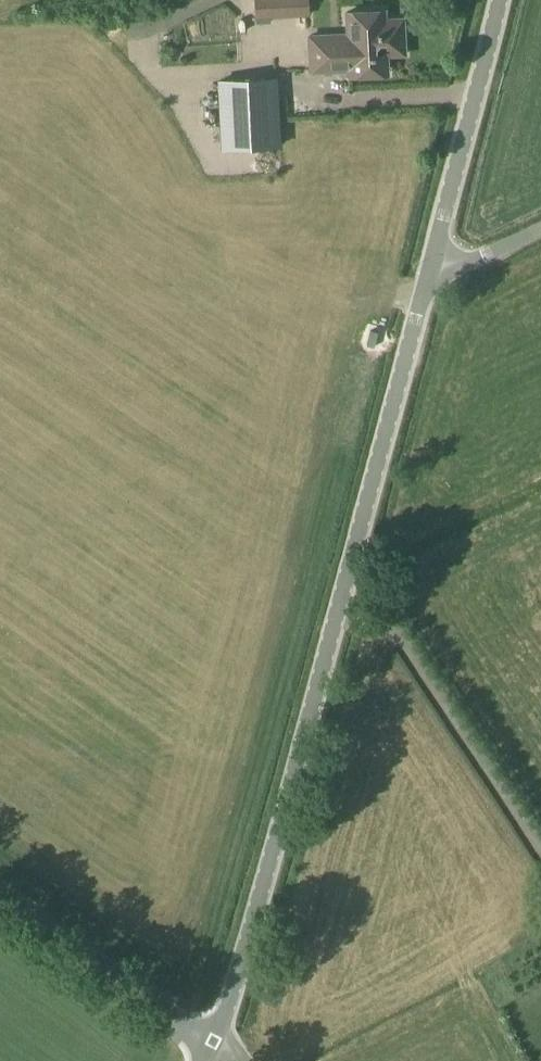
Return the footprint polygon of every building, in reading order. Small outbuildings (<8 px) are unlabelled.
[(270,17),(310,15),(309,0),(253,0),(254,18),(255,24),(270,22),(270,17)] [(405,53),(403,18),(365,20),(364,11),(346,12),(348,43),(310,45),(311,71),(349,69),(350,74),(378,73),(377,55),(405,53)] [(217,79),(221,148),(280,146),(278,120),(276,76),(217,79)]
